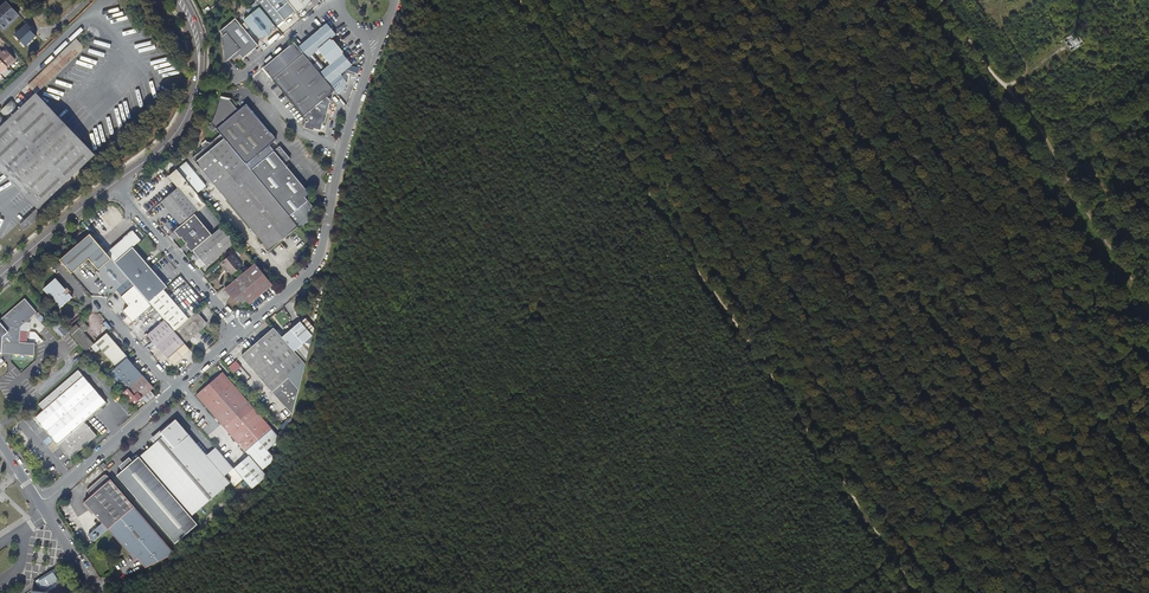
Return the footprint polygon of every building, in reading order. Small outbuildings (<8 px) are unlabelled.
[(287,0),(258,0),(256,2),(260,7),(277,27),(296,10),(287,0)] [(311,0),(287,0),(296,10),(298,13),(312,1),(311,0)] [(2,29),(19,14),(7,1),(0,7),(0,27),(2,29)] [(277,27),(260,7),(256,10),(255,15),(257,17),(255,18),(253,16),(249,16),(244,20),(256,34),(261,40),(262,40),(263,40),(264,40),(265,39),(265,35),(272,29),(276,30),(277,29),(278,28),(277,27)] [(241,23),(236,18),(221,31),(224,35),(223,36),(224,41),(224,44),(224,48),(225,52),(225,55),(225,59),(226,61),(238,51),(244,58),(253,50),(256,48),(259,45),(249,34),(241,23)] [(256,34),(244,20),(241,23),(249,34),(256,34)] [(352,65),(342,53),(343,52),(333,40),(332,41),(331,39),(336,35),(327,23),(298,47),(304,53),(334,90),(339,95),(344,91),(347,82),(340,74),(352,65)] [(37,93),(84,48),(75,39),(27,85),(35,94),(37,93)] [(1067,43),(1061,46),(1063,49),(1065,52),(1070,49),(1067,43)] [(0,58),(4,61),(8,66),(15,60),(5,49),(1,52),(0,50),(0,57),(0,58)] [(325,98),(334,90),(304,53),(273,79),(306,119),(307,119),(309,120),(308,122),(307,121),(305,128),(314,130),(315,128),(321,130),(322,129),(323,124),(323,123),(326,121),(324,119),(325,116),(327,114),(326,112),(327,109),(329,107),(328,105),(328,101),(325,98)] [(95,154),(37,93),(35,94),(21,107),(0,128),(0,168),(38,208),(95,154)] [(277,140),(247,104),(239,111),(229,99),(221,97),(220,102),(219,105),(218,109),(216,113),(215,117),(212,123),(222,135),(247,165),(270,146),(277,140)] [(21,107),(20,106),(22,104),(18,99),(16,101),(13,99),(0,111),(0,128),(21,107)] [(247,165),(222,135),(211,143),(210,142),(208,142),(203,146),(203,149),(203,150),(193,158),(269,250),(298,226),(247,165)] [(310,193),(285,163),(290,159),(280,146),(274,151),(270,146),(247,165),(298,226),(300,229),(311,219),(311,217),(309,214),(310,210),(312,208),(313,205),(306,197),(310,193)] [(42,212),(99,159),(95,154),(38,208),(42,212)] [(185,179),(178,170),(169,177),(178,188),(162,202),(181,224),(198,210),(198,211),(206,204),(205,203),(185,179)] [(214,196),(194,172),(185,179),(205,203),(214,196)] [(26,229),(42,214),(37,209),(22,224),(26,229)] [(182,236),(201,221),(195,214),(175,231),(181,238),(182,236)] [(188,243),(206,228),(201,221),(182,236),(188,243)] [(207,267),(235,242),(222,227),(194,251),(207,267)] [(192,252),(212,234),(206,228),(188,243),(186,244),(192,252)] [(133,247),(141,240),(133,231),(107,253),(115,262),(133,247)] [(107,253),(90,234),(60,260),(72,274),(89,259),(101,272),(101,277),(108,285),(113,286),(116,289),(129,279),(115,262),(107,253)] [(167,287),(133,247),(115,262),(129,279),(134,285),(149,302),(164,290),(167,287)] [(243,266),(232,253),(222,262),(229,270),(233,274),(243,266)] [(229,270),(222,262),(220,263),(227,272),(229,270)] [(250,304),(273,284),(256,264),(225,289),(236,303),(240,299),(243,303),(247,300),(250,304)] [(73,297),(70,294),(71,293),(67,288),(66,290),(56,279),(44,289),(60,308),(73,297)] [(149,302),(134,285),(121,296),(129,306),(123,311),(133,322),(152,305),(149,302)] [(188,318),(164,290),(149,302),(152,305),(165,320),(174,331),(188,318)] [(306,307),(312,301),(308,297),(302,302),(306,307)] [(21,331),(17,327),(35,311),(25,299),(1,319),(2,321),(0,323),(0,349),(3,349),(3,353),(34,355),(35,344),(20,343),(20,340),(21,332),(21,331)] [(21,326),(37,313),(35,311),(17,327),(21,331),(21,326)] [(185,344),(208,324),(197,311),(188,318),(174,331),(175,332),(185,343),(185,344)] [(73,327),(82,320),(79,316),(71,324),(73,327)] [(310,344),(314,328),(306,318),(300,322),(282,337),(294,351),(303,342),(310,344)] [(94,344),(84,332),(89,327),(82,320),(73,327),(69,331),(86,351),(94,344)] [(158,347),(175,332),(174,331),(165,320),(148,335),(158,347)] [(293,415),(306,364),(294,351),(282,337),(274,328),(242,356),(293,415)] [(29,340),(30,332),(21,332),(20,340),(29,340)] [(168,358),(185,343),(175,332),(158,347),(168,358)] [(128,357),(107,333),(95,343),(117,367),(127,358),(128,357)] [(306,364),(310,344),(303,342),(294,351),(306,364)] [(174,365),(191,350),(185,344),(169,358),(174,365)] [(143,376),(127,358),(117,367),(114,369),(129,387),(143,376)] [(235,374),(242,367),(236,361),(229,367),(235,374)] [(85,422),(107,403),(78,370),(39,404),(44,410),(35,418),(71,459),(97,435),(85,422)] [(248,455),(234,467),(234,468),(241,476),(252,488),(268,475),(263,470),(276,459),(268,450),(281,439),(223,372),(219,375),(220,376),(208,387),(207,386),(197,395),(248,455)] [(134,405),(154,388),(143,375),(143,376),(129,387),(123,393),(134,405)] [(208,387),(220,376),(219,375),(207,386),(208,387)] [(279,427),(284,432),(294,422),(289,417),(279,427)] [(155,444),(117,476),(176,543),(200,523),(193,515),(231,482),(226,475),(234,468),(234,467),(216,447),(207,455),(177,420),(176,420),(175,420),(174,421),(171,424),(162,431),(162,432),(161,433),(162,434),(164,436),(155,444)] [(155,444),(164,436),(162,434),(161,433),(162,432),(162,431),(171,424),(170,423),(151,439),(155,444)] [(135,507),(106,473),(87,490),(92,495),(85,502),(109,529),(135,507)] [(165,542),(135,507),(109,529),(121,543),(123,541),(138,558),(142,562),(165,542)] [(138,558),(123,541),(121,543),(136,560),(138,558)] [(147,567),(175,553),(165,542),(142,562),(147,567)]
